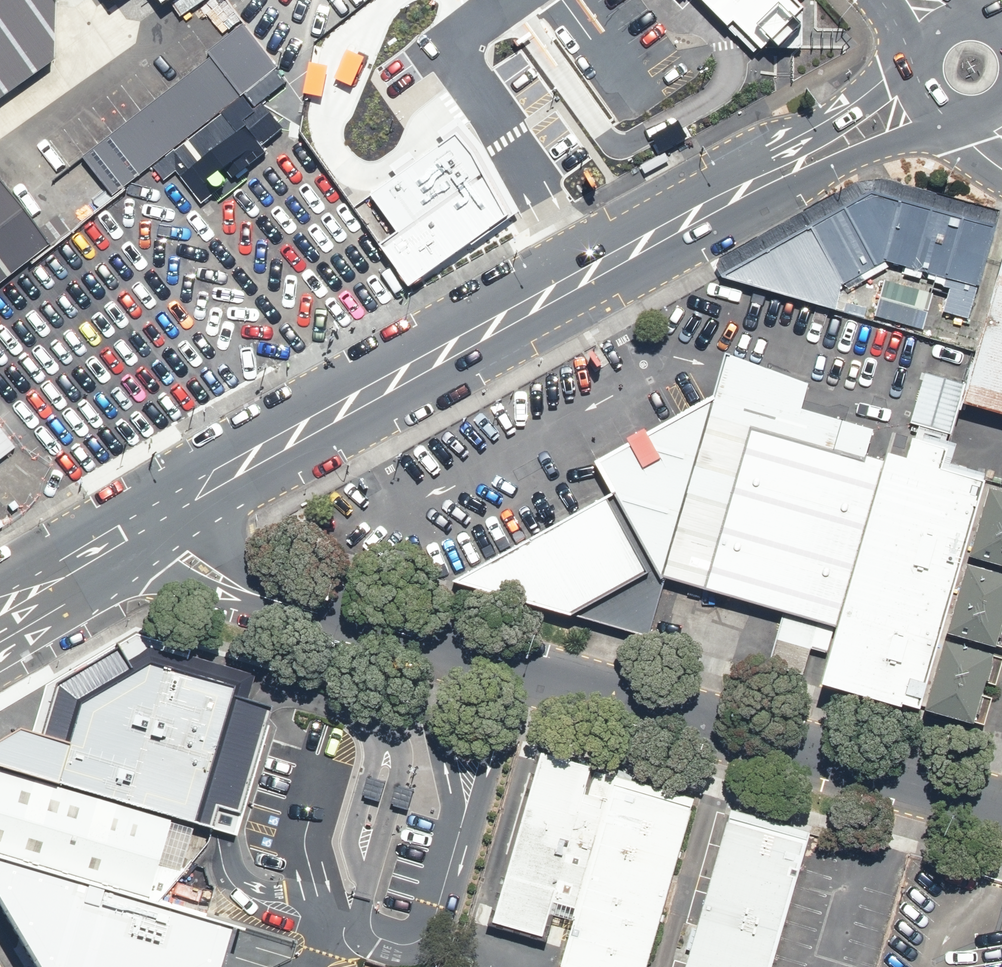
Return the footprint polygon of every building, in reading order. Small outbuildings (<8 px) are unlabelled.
[(51,62),(54,4),(50,0),(0,0),(0,99),(51,62)] [(177,9),(190,0),(171,0),(177,9)] [(800,0),(700,0),(753,54),(759,49),(762,51),(771,42),(779,50),(802,50),(802,12),(804,10),(797,3),(800,0)] [(279,72),(245,28),(211,54),(215,59),(84,160),(114,199),(279,72)] [(416,291),(517,219),(480,158),(463,141),(377,200),(404,236),(385,250),(416,291)] [(53,248),(0,180),(0,289),(53,248)] [(725,279),(840,313),(846,289),(889,264),(983,289),(1001,230),(876,195),(725,279)] [(934,294),(885,281),(875,318),(924,331),(934,294)] [(985,356),(969,411),(1001,420),(1001,298),(985,356)] [(719,401),(599,466),(615,495),(455,583),(653,640),(670,582),(787,616),(771,672),(807,682),(816,651),(831,655),(839,630),(844,631),(894,462),(880,458),(888,430),(817,409),(824,385),(732,358),(719,401)] [(996,494),(950,481),(957,455),(915,443),(909,463),(902,461),(837,693),(934,719),(996,494)] [(996,494),(934,719),(989,734),(1001,686),(1001,496),(996,494)] [(255,665),(136,634),(48,689),(34,733),(19,728),(0,741),(0,772),(210,834),(255,665)] [(543,756),(495,923),(544,938),(555,903),(578,910),(562,966),(646,966),(694,800),(543,756)] [(161,901),(207,847),(210,834),(0,772),(0,853),(161,901)] [(734,815),(691,966),(773,966),(809,836),(734,815)] [(0,857),(0,912),(32,966),(223,966),(234,931),(242,933),(243,930),(0,857)]
